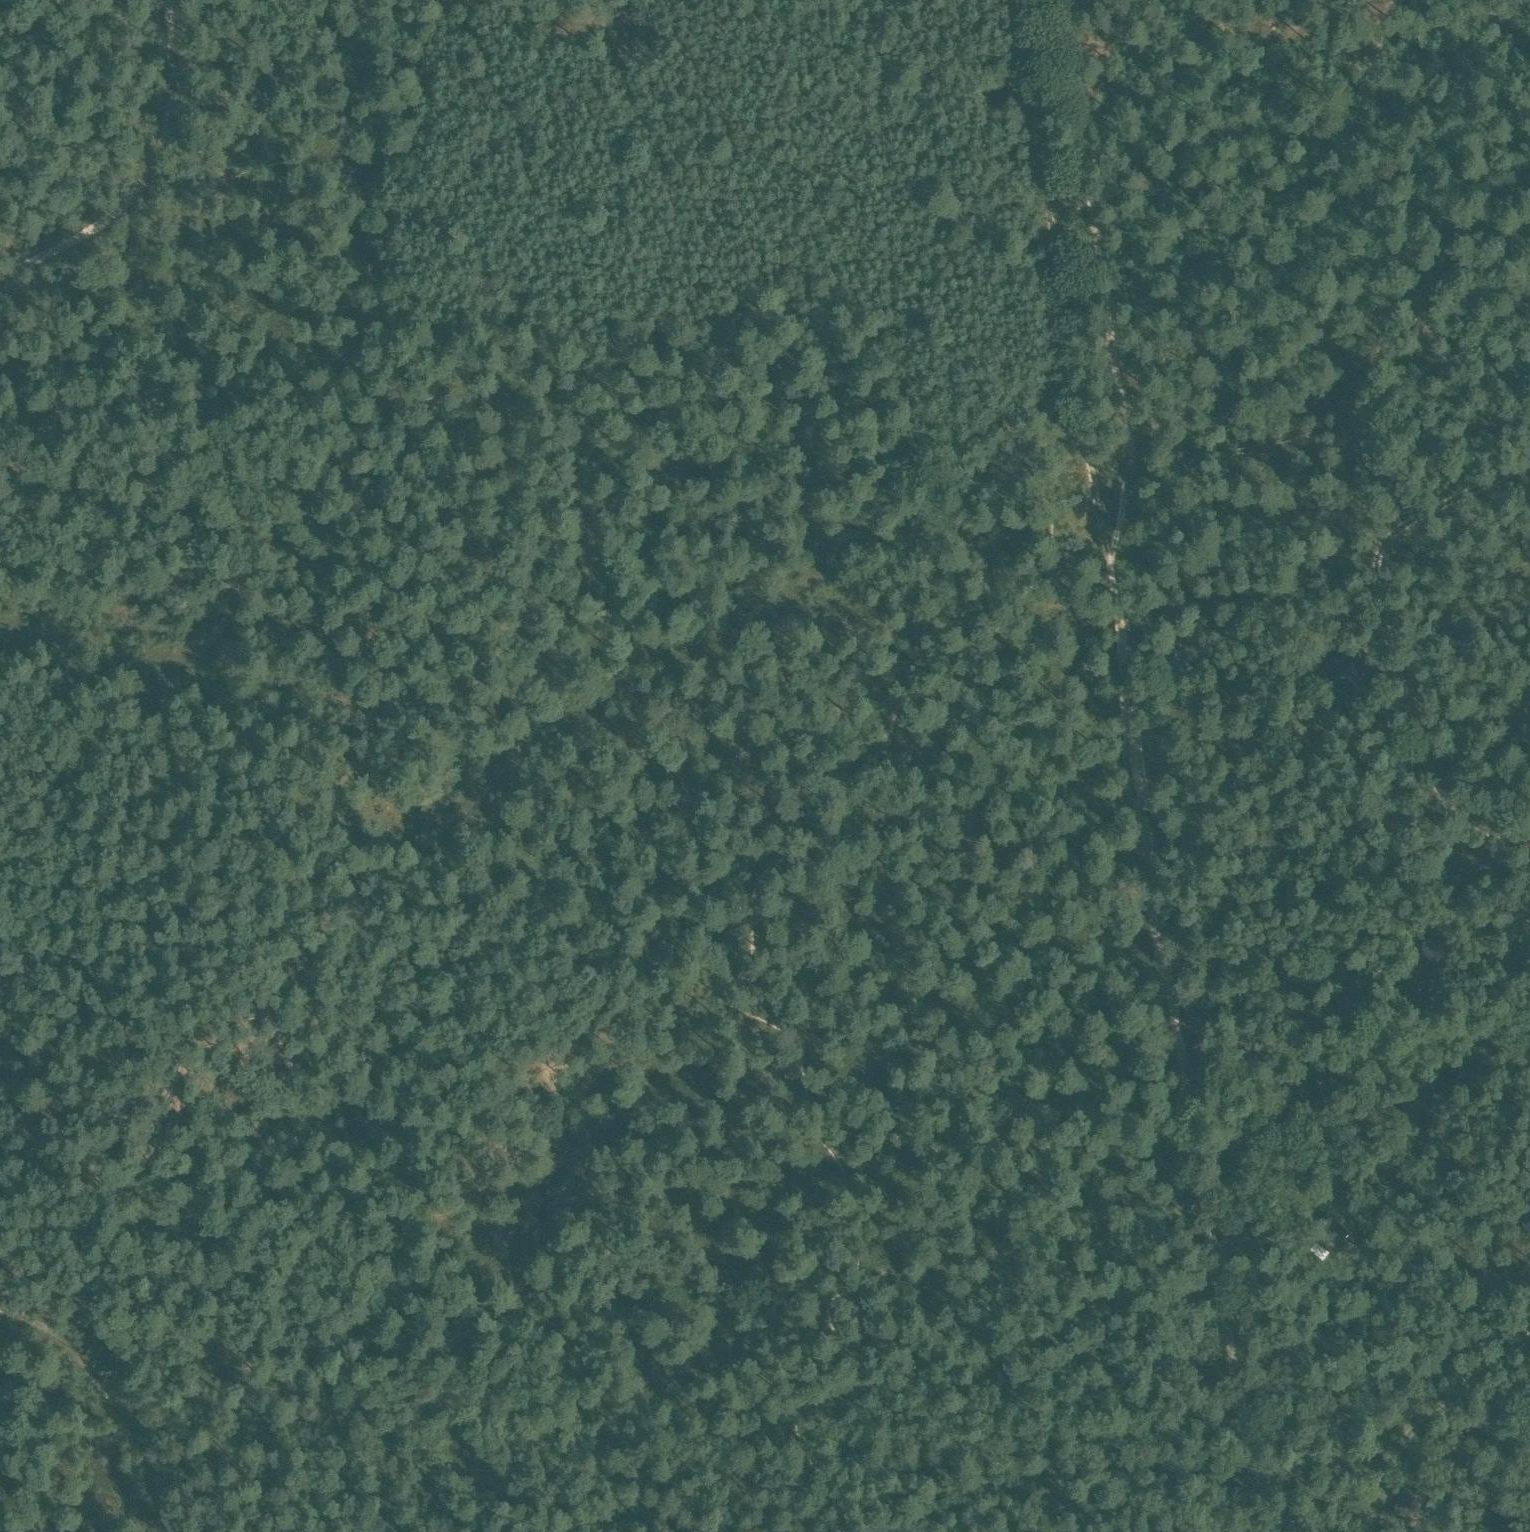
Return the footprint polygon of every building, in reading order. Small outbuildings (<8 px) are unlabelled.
[(1425,940),(1423,964),(1453,967),(1454,953),(1449,952),(1450,941),(1425,940)] [(1326,1218),(1310,1238),(1334,1256),(1342,1245),(1338,1242),(1345,1233),(1326,1218)]
